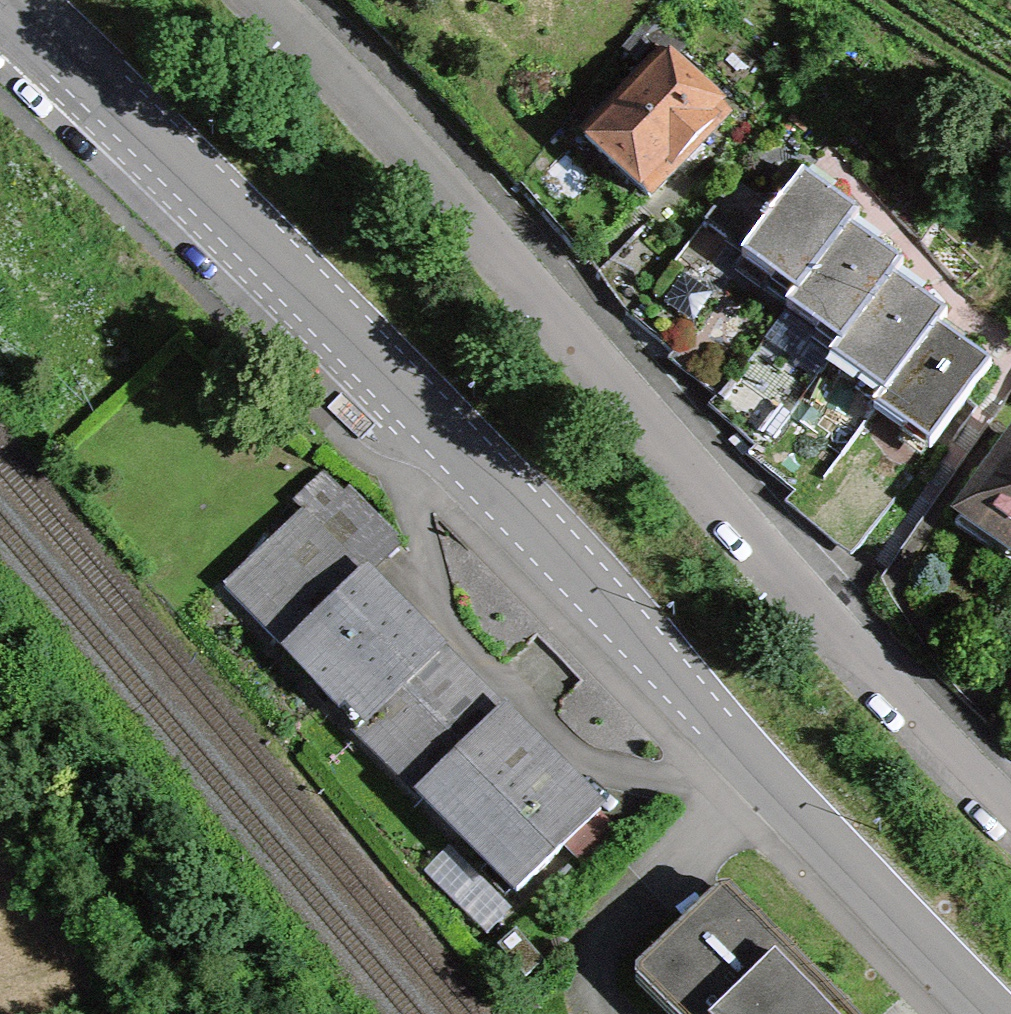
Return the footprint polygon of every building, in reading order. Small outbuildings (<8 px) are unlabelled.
[(663,55),(585,138),(650,198),(727,115),(663,55)] [(859,215),(805,176),(769,226),(747,256),(734,273),(787,312),(850,228),(859,215)] [(727,203),(749,218),(752,214),(761,201),(739,186),(727,203)] [(747,256),(769,226),(752,214),(749,218),(727,203),(723,200),(704,226),(747,256)] [(903,268),(850,228),(787,312),(841,352),(894,280),(903,268)] [(946,318),(894,280),(841,352),(832,364),(884,403),(938,329),(946,318)] [(715,304),(674,355),(722,392),(753,352),(762,341),(715,304)] [(992,368),(938,329),(884,403),(876,414),(931,453),(992,368)] [(753,352),(722,392),(717,398),(714,403),(761,440),(791,402),(801,389),(753,352)] [(722,392),(674,355),(670,361),(717,398),(722,392)] [(791,402),(761,440),(757,446),(752,452),(797,487),(829,447),(837,437),(791,402)] [(761,440),(714,403),(709,409),(757,446),(761,440)] [(829,447),(797,487),(792,494),(790,496),(857,550),(896,499),(829,447)] [(957,526),(1010,564),(1010,448),(957,526)] [(797,487),(752,452),(747,458),(792,494),(797,487)] [(324,475),(293,506),(299,513),(302,511),(367,575),(370,579),(403,546),(347,490),(343,494),(324,475)] [(857,550),(790,496),(784,504),(851,558),(857,550)] [(286,654),(367,575),(302,511),(299,513),(222,589),(286,654)] [(367,575),(286,654),(341,711),(349,703),(368,723),(441,652),(370,579),(367,575)] [(441,652),(368,723),(358,732),(420,795),(503,715),(441,652)] [(503,715),(420,795),(518,894),(563,850),(548,835),(585,799),(503,715)] [(638,985),(667,1013),(854,1013),(731,890),(720,890),(639,976),(638,985)] [(517,930),(498,948),(525,978),(544,961),(517,930)]
